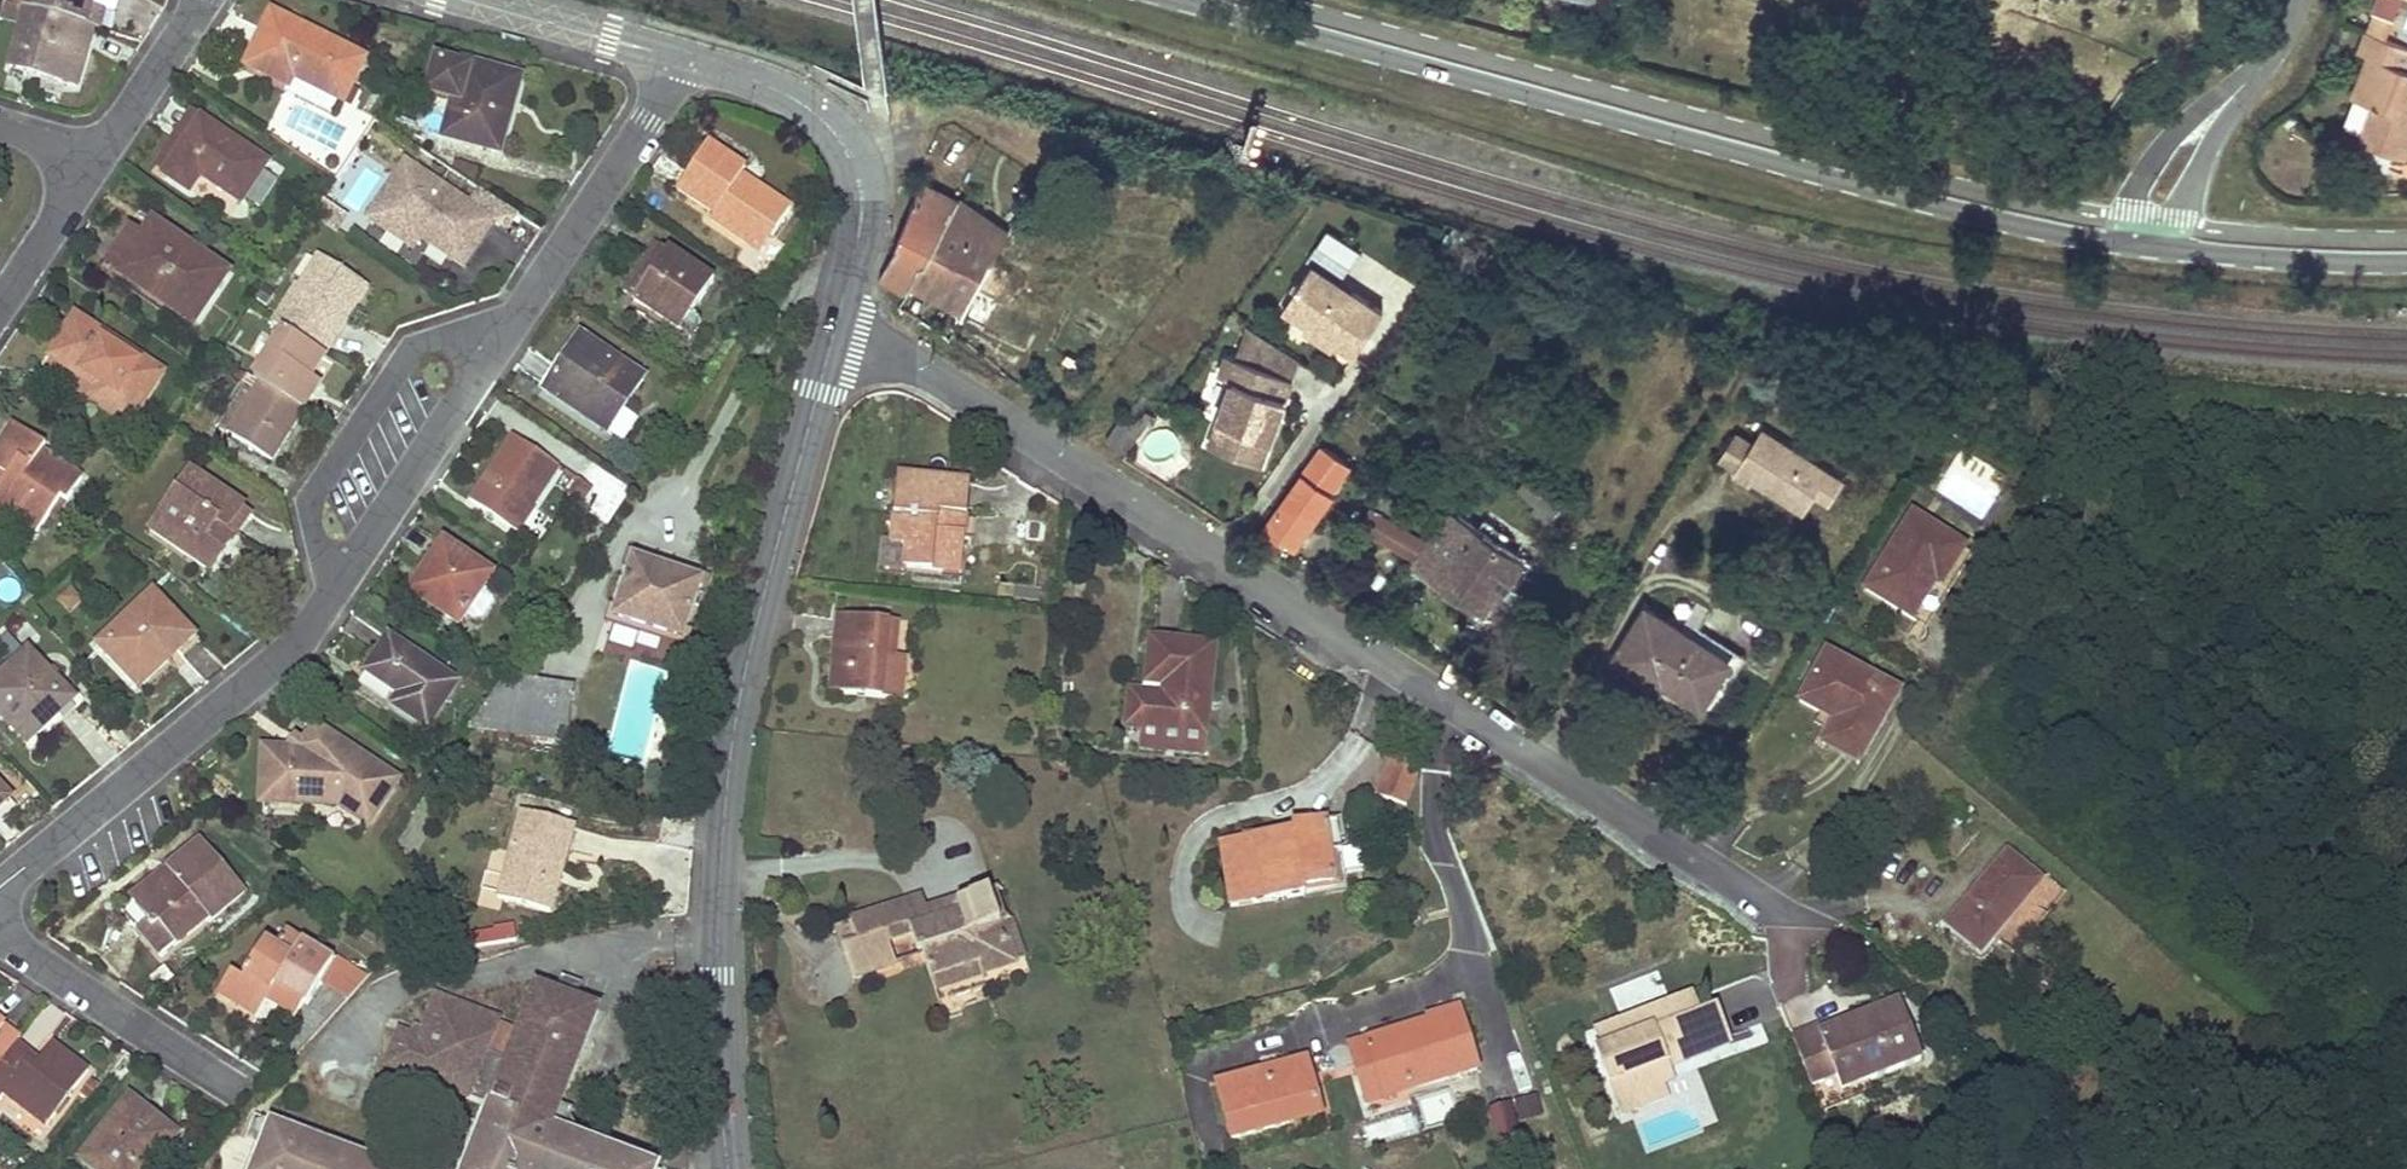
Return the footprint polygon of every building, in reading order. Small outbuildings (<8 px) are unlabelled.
[(38,0),(13,0),(12,4),(29,9),(35,11),(38,0)] [(94,28),(100,30),(106,10),(87,5),(88,0),(38,0),(35,11),(94,28)] [(113,0),(88,0),(87,5),(106,10),(110,11),(113,0)] [(28,73),(77,87),(94,28),(35,11),(29,9),(12,68),(28,73)] [(294,75),(300,78),(297,83),(342,105),(364,61),(271,15),(245,68),(287,89),(292,80),(294,75)] [(2365,41),(2361,51),(2371,55),(2355,96),(2358,97),(2375,105),(2365,131),(2362,138),(2405,155),(2406,149),(2406,70),(2405,69),(2396,65),(2404,45),(2369,32),(2365,41)] [(2406,64),(2406,47),(2404,45),(2396,65),(2405,69),(2406,64)] [(463,62),(461,67),(437,60),(427,96),(452,103),(442,134),(500,151),(521,78),(463,62)] [(300,78),(294,75),(292,80),(297,83),(300,78)] [(2375,105),(2358,97),(2348,124),(2365,131),(2375,105)] [(192,115),(156,169),(165,175),(188,141),(201,121),(192,115)] [(278,180),(263,170),(267,164),(201,121),(188,141),(165,175),(190,191),(200,176),(242,203),(246,197),(260,206),(278,180)] [(790,211),(754,187),(750,193),(737,184),(740,178),(745,172),(707,147),(678,190),(714,216),(711,221),(746,245),(758,228),(772,237),(790,211)] [(469,205),(405,162),(367,219),(412,249),(420,238),(462,266),(493,221),(506,230),(517,215),(479,190),(469,205)] [(737,184),(750,193),(754,187),(740,178),(737,184)] [(905,294),(909,286),(918,271),(926,266),(957,202),(921,186),(908,217),(894,248),(898,250),(880,278),(896,288),(905,294)] [(909,286),(964,312),(992,261),(1009,233),(958,198),(957,202),(926,266),(918,271),(909,286)] [(229,276),(154,225),(144,240),(136,252),(120,276),(194,327),(229,276)] [(1326,227),(1315,251),(1350,266),(1360,242),(1326,227)] [(760,255),(772,237),(758,228),(746,245),(760,255)] [(131,232),(107,267),(120,276),(136,252),(144,240),(131,232)] [(636,297),(668,250),(657,243),(624,290),(636,297)] [(714,281),(668,250),(636,297),(634,300),(652,313),(648,319),(684,344),(688,338),(679,332),(690,315),(714,281)] [(286,332),(325,356),(337,339),(331,335),(343,316),(349,319),(369,288),(320,257),(300,288),(298,286),(274,324),(286,332)] [(992,261),(964,312),(959,321),(1028,352),(1055,293),(992,261)] [(1384,308),(1313,263),(1285,306),(1356,352),(1384,308)] [(679,332),(688,338),(700,322),(690,315),(679,332)] [(98,384),(96,388),(90,397),(132,423),(163,374),(77,318),(50,359),(89,383),(91,380),(95,382),(98,384)] [(1265,365),(1273,341),(1250,327),(1240,355),(1265,365)] [(254,381),(260,384),(301,411),(314,391),(306,386),(309,381),(325,356),(286,332),(254,381)] [(607,432),(645,379),(581,335),(544,390),(607,432)] [(1261,461),(1298,357),(1273,341),(1265,365),(1240,355),(1226,350),(1219,369),(1233,375),(1209,442),(1261,461)] [(249,377),(216,427),(228,434),(260,384),(254,381),(249,377)] [(89,383),(96,388),(98,384),(95,382),(91,380),(89,383)] [(304,412),(303,411),(301,411),(260,384),(228,434),(271,462),(304,412)] [(1122,420),(1115,430),(1108,440),(1127,454),(1153,417),(1145,412),(1134,428),(1122,420)] [(46,448),(12,426),(0,444),(0,474),(4,468),(10,472),(0,487),(0,509),(36,533),(59,499),(66,503),(82,479),(42,453),(46,448)] [(1845,479),(1763,428),(1734,474),(1751,485),(1754,480),(1770,490),(1773,485),(1791,496),(1788,501),(1805,512),(1816,494),(1830,502),(1845,479)] [(558,470),(511,438),(470,500),(517,531),(558,470)] [(1329,492),(1339,478),(1348,465),(1322,445),(1256,540),(1277,554),(1285,543),(1294,550),(1333,494),(1329,492)] [(10,472),(4,468),(0,474),(0,487),(10,472)] [(230,545),(222,540),(243,509),(190,473),(150,531),(211,573),(230,545)] [(943,560),(953,561),(963,562),(966,534),(961,533),(962,516),(966,516),(969,480),(898,474),(892,535),(907,536),(904,561),(904,567),(943,571),(943,560)] [(581,507),(593,491),(578,481),(567,497),(581,507)] [(1791,496),(1773,485),(1770,490),(1788,501),(1791,496)] [(1432,526),(1381,493),(1373,506),(1424,538),(1432,526)] [(1424,538),(1373,506),(1361,524),(1414,557),(1426,540),(1424,538)] [(243,509),(222,540),(230,545),(251,514),(243,509)] [(1502,592),(1513,577),(1523,562),(1501,546),(1509,535),(1484,519),(1476,531),(1446,511),(1426,540),(1414,557),(1412,562),(1483,610),(1497,589),(1502,592)] [(1912,620),(1924,601),(1935,583),(1941,587),(1965,550),(1913,515),(1866,589),(1912,620)] [(907,536),(892,535),(889,559),(904,561),(907,536)] [(428,567),(411,592),(459,625),(492,576),(444,544),(428,567)] [(1925,628),(1973,554),(1965,550),(1941,587),(1935,583),(1924,601),(1912,620),(1925,628)] [(624,566),(630,568),(633,561),(701,583),(681,642),(612,619),(614,614),(608,612),(605,623),(688,652),(712,579),(629,551),(624,566)] [(953,561),(943,560),(943,571),(962,572),(963,562),(953,561)] [(681,642),(701,583),(633,561),(630,568),(614,614),(612,619),(681,642)] [(165,655),(170,650),(175,655),(193,638),(150,593),(112,629),(118,636),(102,651),(133,685),(165,655)] [(1706,698),(1707,697),(1708,696),(1730,662),(1646,608),(1613,661),(1648,683),(1654,676),(1665,683),(1690,700),(1693,701),(1696,701),(1699,701),(1701,700),(1704,699),(1706,698)] [(890,698),(892,677),(895,656),(898,622),(836,617),(829,693),(890,698)] [(102,651),(118,636),(112,629),(96,644),(102,651)] [(394,706),(427,728),(457,684),(390,638),(368,670),(402,695),(394,706)] [(1164,696),(1155,695),(1146,694),(1142,729),(1206,735),(1215,646),(1151,639),(1147,683),(1165,685),(1164,696)] [(165,655),(133,685),(139,691),(175,655),(170,650),(165,655)] [(74,701),(28,652),(0,679),(0,716),(28,745),(74,701)] [(1846,728),(1843,734),(1839,740),(1864,755),(1897,695),(1827,655),(1801,701),(1837,723),(1846,728)] [(892,677),(890,698),(905,700),(908,657),(895,656),(892,677)] [(1654,676),(1648,683),(1660,690),(1665,683),(1654,676)] [(570,690),(502,680),(500,683),(470,728),(562,742),(570,690)] [(1142,729),(1146,694),(1130,692),(1125,728),(1142,729)] [(1823,745),(1858,766),(1864,755),(1839,740),(1843,734),(1846,728),(1837,723),(1823,745)] [(264,751),(261,802),(298,803),(298,798),(328,799),(366,824),(394,783),(315,729),(304,746),(299,752),(285,752),(264,751)] [(1206,735),(1142,729),(1140,749),(1204,757),(1206,735)] [(299,752),(304,746),(293,739),(289,746),(285,752),(299,752)] [(1376,797),(1390,802),(1405,807),(1419,768),(1390,757),(1376,797)] [(8,799),(0,790),(0,807),(8,799)] [(518,815),(493,901),(545,917),(554,887),(547,885),(550,876),(557,878),(571,830),(518,815)] [(1334,885),(1331,869),(1329,853),(1342,851),(1338,821),(1293,828),(1294,833),(1221,843),(1230,906),(1304,896),(1304,890),(1334,885)] [(138,932),(160,958),(207,918),(210,922),(243,895),(201,844),(167,872),(172,878),(166,883),(135,908),(148,924),(138,932)] [(1334,885),(1346,883),(1342,851),(1329,853),(1331,869),(1334,885)] [(1979,953),(1987,945),(1994,937),(2014,953),(2061,897),(2006,853),(1946,926),(1979,953)] [(167,872),(121,910),(138,932),(148,924),(135,908),(166,883),(172,878),(167,872)] [(547,885),(554,887),(557,878),(550,876),(547,885)] [(896,966),(892,953),(889,941),(911,934),(918,953),(922,952),(938,1003),(985,988),(982,975),(1015,965),(1002,923),(1007,922),(996,890),(925,914),(911,919),(906,905),(850,923),(856,941),(844,945),(854,980),(896,966)] [(925,914),(920,901),(906,905),(911,919),(925,914)] [(1027,961),(1014,920),(1007,922),(1002,923),(1015,965),(1027,961)] [(856,941),(850,923),(838,927),(844,945),(856,941)] [(305,1007),(332,962),(284,934),(275,950),(262,943),(241,978),(229,971),(216,993),(255,1017),(266,1000),(274,987),(280,991),(302,1005),(305,1007)] [(165,966),(150,977),(160,988),(174,977),(165,966)] [(559,996),(574,1002),(578,992),(563,986),(559,996)] [(266,1000),(294,1018),(302,1005),(280,991),(274,987),(266,1000)] [(598,1011),(574,1002),(559,996),(537,987),(507,1062),(488,1054),(501,1022),(437,996),(423,1030),(415,1026),(411,1036),(400,1032),(385,1067),(488,1108),(464,1168),(648,1168),(550,1130),(598,1011)] [(1597,1054),(1607,1083),(1618,1112),(1656,1097),(1649,1076),(1658,1072),(1655,1066),(1730,1037),(1718,1007),(1694,1015),(1687,998),(1610,1028),(1618,1047),(1602,1053),(1597,1054)] [(1868,1079),(1895,1068),(1922,1058),(1900,1002),(1834,1027),(1822,1032),(1819,1025),(1792,1036),(1807,1074),(1832,1064),(1841,1089),(1868,1079)] [(1349,1048),(1353,1063),(1358,1078),(1376,1072),(1384,1099),(1476,1071),(1457,1011),(1429,1019),(1430,1023),(1349,1048)] [(16,1044),(19,1040),(0,1025),(0,1065),(16,1044)] [(1618,1047),(1610,1028),(1595,1034),(1602,1053),(1618,1047)] [(1670,1070),(1732,1044),(1730,1037),(1655,1066),(1658,1072),(1669,1067),(1670,1070)] [(16,1044),(0,1065),(0,1090),(3,1092),(47,1126),(89,1071),(52,1044),(38,1062),(34,1067),(29,1062),(33,1058),(16,1044)] [(34,1067),(38,1062),(33,1058),(29,1062),(34,1067)] [(1323,1119),(1315,1090),(1307,1062),(1217,1086),(1234,1143),(1323,1119)] [(1821,1112),(1872,1092),(1868,1079),(1841,1089),(1832,1064),(1807,1074),(1821,1112)] [(1656,1097),(1618,1112),(1621,1119),(1668,1101),(1662,1086),(1674,1081),(1670,1070),(1669,1067),(1658,1072),(1649,1076),(1656,1097)] [(1358,1078),(1366,1104),(1384,1099),(1376,1072),(1358,1078)] [(1538,1094),(1516,1099),(1520,1121),(1543,1116),(1538,1094)] [(134,1162),(139,1155),(153,1167),(176,1137),(129,1098),(81,1159),(93,1168),(133,1168),(137,1164),(134,1162)] [(1510,1100),(1487,1108),(1497,1139),(1521,1131),(1510,1100)] [(255,1116),(245,1141),(261,1148),(252,1168),(389,1168),(255,1116)] [(223,1158),(242,1164),(249,1143),(230,1136),(223,1158)] [(20,1160),(6,1148),(0,1155),(0,1167),(2,1168),(13,1168),(20,1160)] [(137,1164),(133,1168),(151,1168),(153,1167),(139,1155),(134,1162),(137,1164)]
